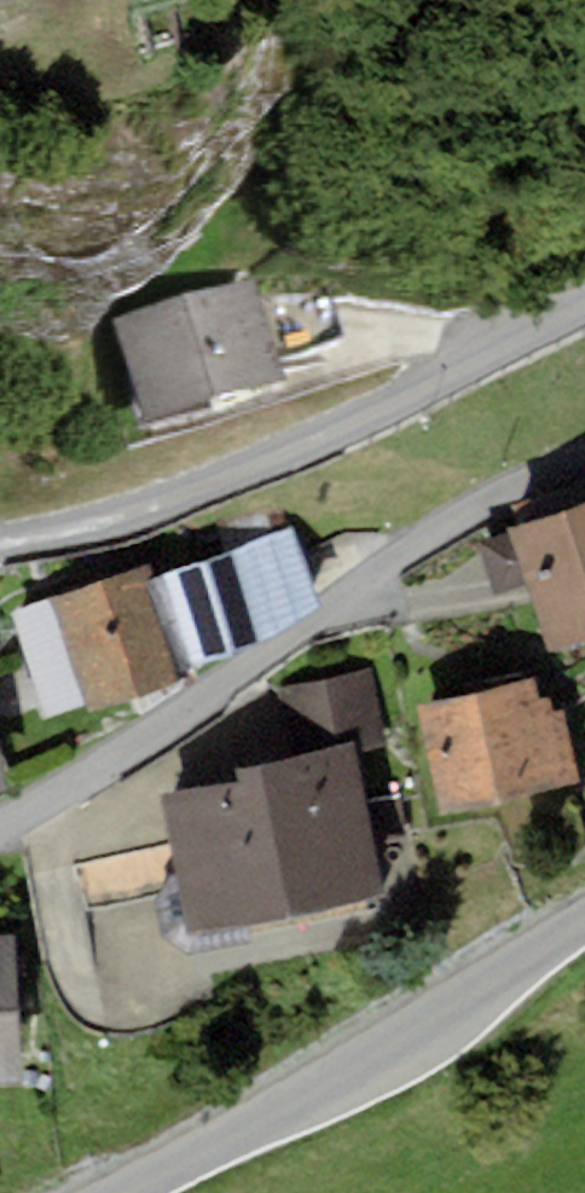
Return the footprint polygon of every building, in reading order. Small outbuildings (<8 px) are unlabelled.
[(140,67),(203,57),(193,0),(129,0),(140,67)] [(256,286),(111,326),(143,442),(288,401),(277,361),(343,346),(328,290),(257,292),(256,286)] [(479,533),(501,593),(527,583),(551,652),(584,639),(584,496),(479,533)] [(293,524),(161,576),(191,661),(326,608),(293,524)] [(154,557),(5,611),(45,720),(86,706),(88,712),(196,674),(191,661),(161,576),(154,557)] [(232,779),(159,795),(180,888),(160,910),(166,939),(191,953),(251,939),(248,926),(390,894),(379,847),(414,840),(403,791),(374,797),(366,758),(401,750),(381,661),(272,685),(286,751),(228,764),(232,779)] [(531,676),(418,703),(444,813),(579,781),(563,712),(554,713),(550,696),(536,699),(531,676)] [(11,793),(0,732),(0,795),(11,793)] [(0,934),(0,1078),(23,1076),(15,933),(0,934)]
